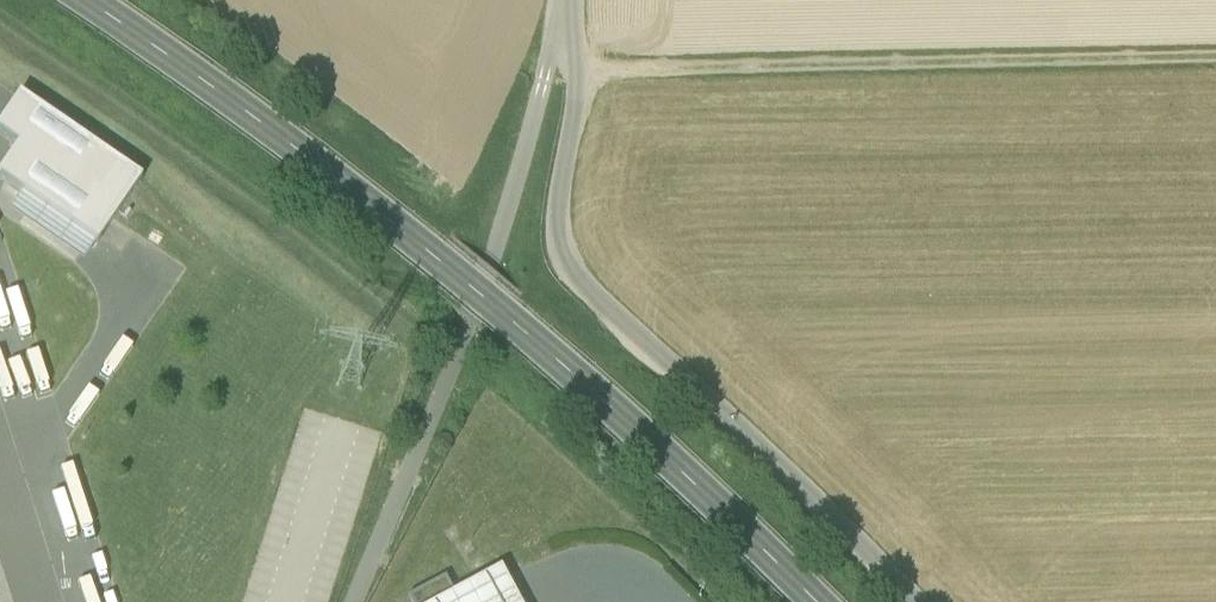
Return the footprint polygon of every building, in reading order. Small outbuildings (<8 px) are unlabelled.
[(0,173),(0,179),(22,194),(97,246),(114,221),(142,180),(20,96),(0,125),(0,135),(18,147),(0,173)] [(22,194),(8,214),(83,265),(97,246),(22,194)] [(501,570),(440,601),(518,601),(501,570)] [(410,601),(442,601),(455,596),(446,578),(408,598),(410,601)]
